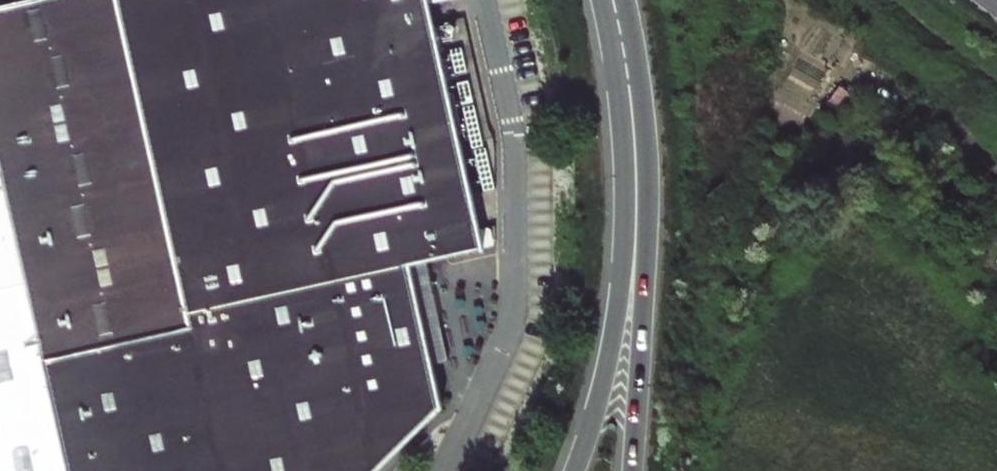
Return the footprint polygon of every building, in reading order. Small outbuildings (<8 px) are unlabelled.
[(424,428),(421,415),(442,411),(411,264),(483,249),(478,227),(429,5),(428,0),(47,0),(0,10),(0,470),(379,470),(424,428)]
